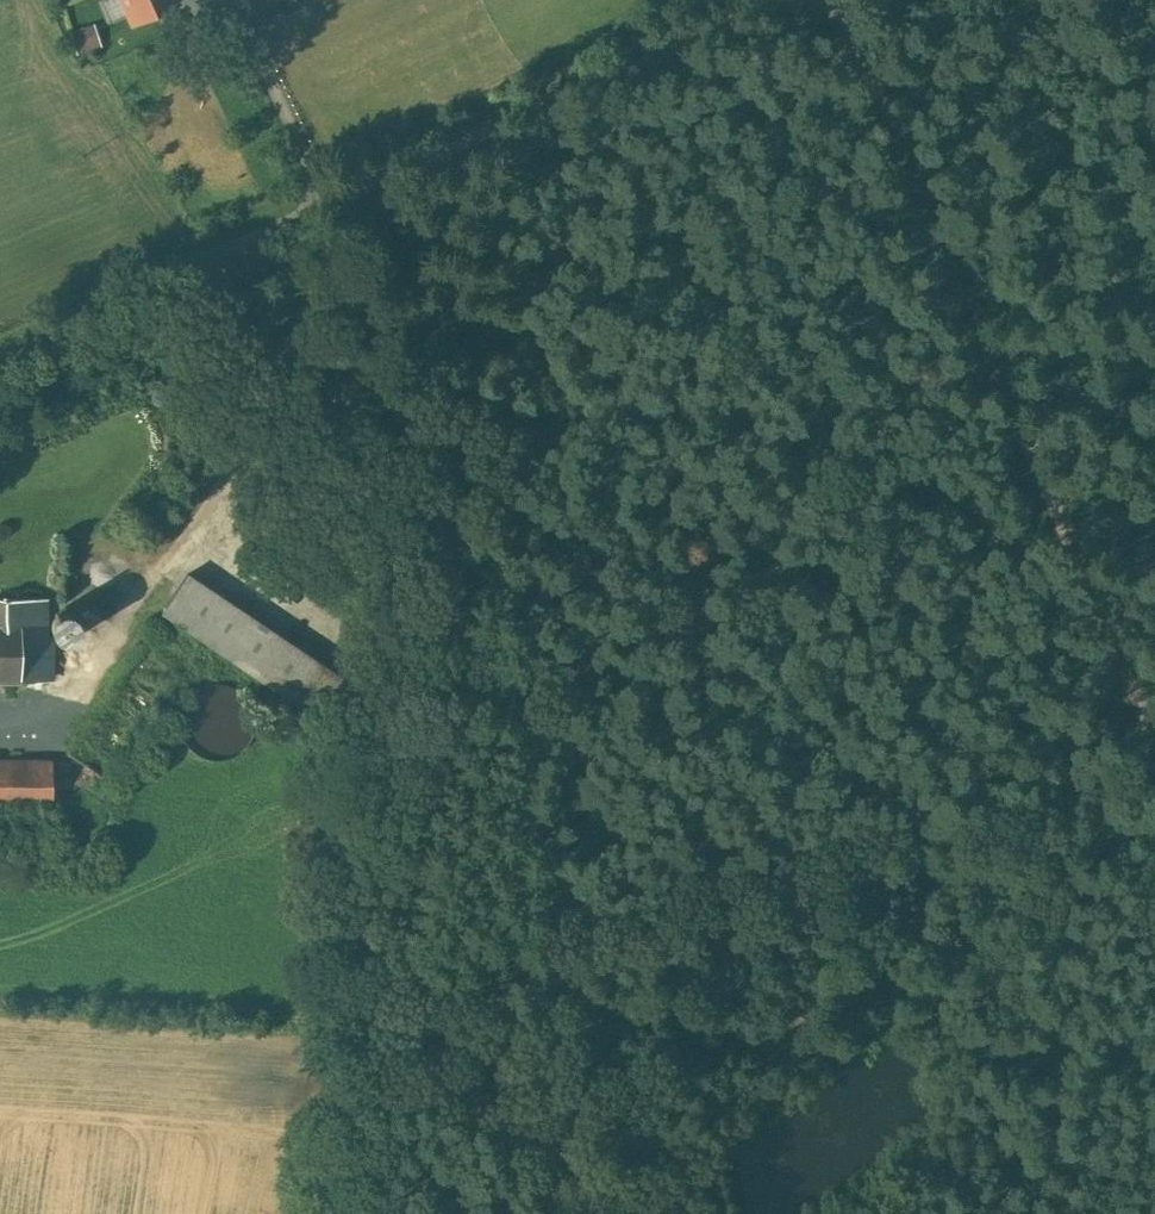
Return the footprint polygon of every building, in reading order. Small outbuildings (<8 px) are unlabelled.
[(166,12),(160,0),(119,0),(131,26),(166,12)] [(76,51),(101,41),(92,18),(67,28),(76,51)] [(170,585),(141,629),(290,727),(319,682),(170,585)] [(32,694),(32,629),(0,629),(0,694),(32,694)] [(155,685),(117,657),(42,763),(80,790),(155,685)] [(30,765),(0,765),(0,820),(32,819),(30,765)]
